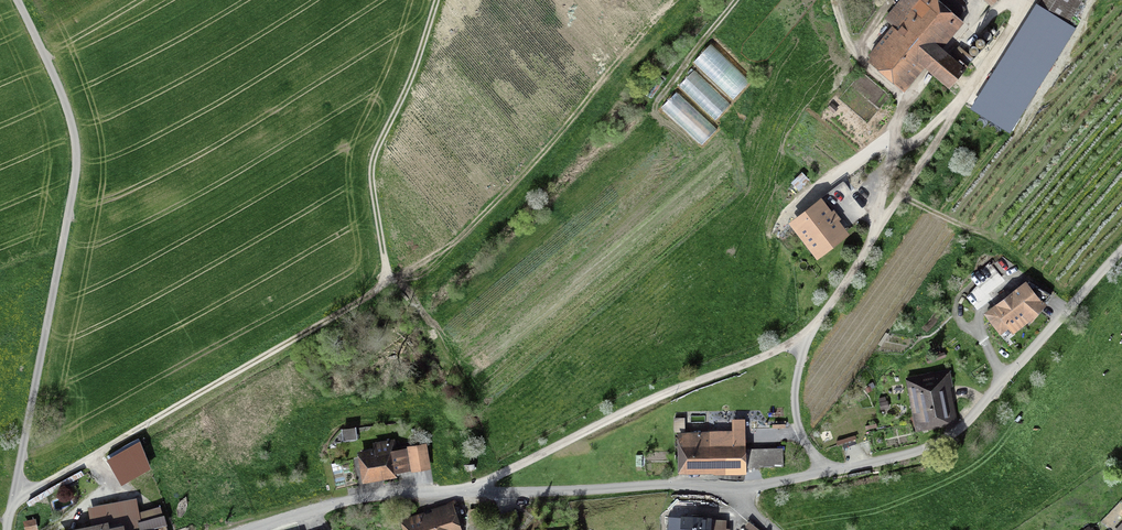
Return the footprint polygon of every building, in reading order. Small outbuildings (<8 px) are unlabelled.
[(904,95),(924,70),(949,91),(967,70),(965,69),(973,59),(959,47),(950,58),(942,51),(965,25),(958,19),(966,10),(954,0),(901,0),(884,21),(892,28),(868,57),(871,60),(867,64),(904,95)] [(997,3),(1000,0),(981,0),(991,8),(996,2),(997,3)] [(1084,0),(1042,0),(1039,4),(1069,23),(1084,0)] [(1036,6),(970,112),(1010,136),(1076,31),(1036,6)] [(812,255),(867,212),(843,182),(789,224),(812,255)] [(974,304),(1007,282),(994,263),(961,285),(974,304)] [(1003,341),(1042,309),(1021,283),(982,316),(1003,341)] [(920,429),(951,423),(942,376),(911,382),(920,429)] [(682,475),(746,472),(745,436),(681,439),(682,475)] [(360,454),(365,479),(408,470),(404,449),(395,451),(393,441),(376,445),(377,451),(360,454)] [(413,469),(427,467),(424,446),(410,448),(413,469)] [(402,526),(404,529),(464,529),(456,507),(402,526)] [(521,526),(516,509),(503,513),(509,529),(521,526)] [(674,521),(674,529),(711,529),(710,519),(674,521)]
